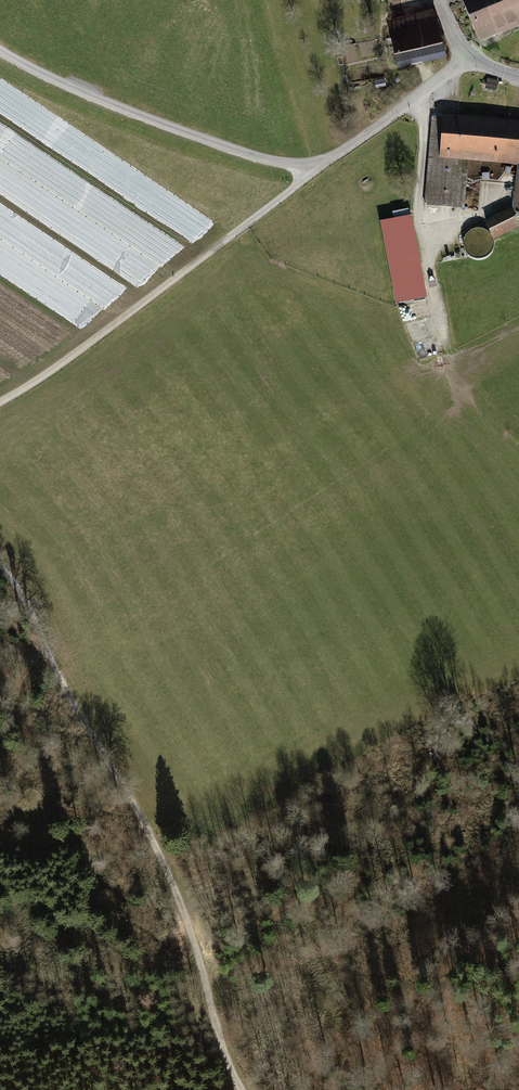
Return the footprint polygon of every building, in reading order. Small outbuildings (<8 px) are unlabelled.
[(518,28),(518,0),(460,0),(478,45),(518,28)] [(400,65),(444,54),(433,9),(389,20),(400,65)] [(498,82),(487,80),(485,90),(496,92),(498,82)] [(442,114),(441,117),(438,158),(468,160),(518,165),(518,120),(442,114)] [(424,205),(464,208),(468,160),(438,158),(441,117),(432,116),(424,203),(424,205)] [(494,239),(518,227),(510,211),(486,222),(494,239)] [(397,302),(425,297),(409,215),(381,220),(397,302)]
